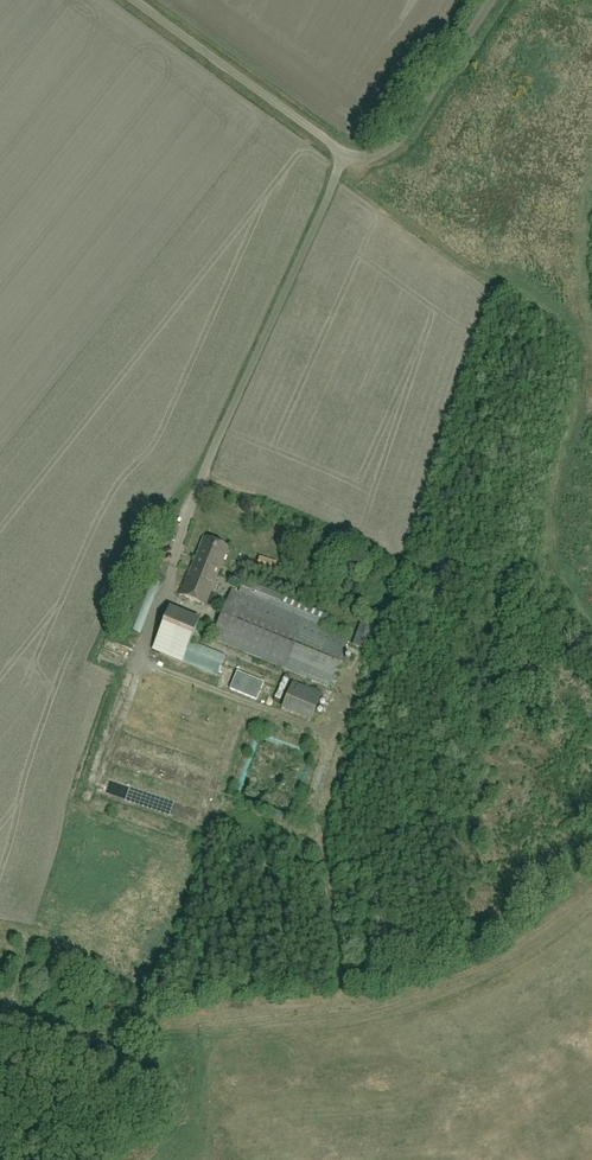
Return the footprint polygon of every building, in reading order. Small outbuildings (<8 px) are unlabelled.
[(213,587),(229,548),(204,538),(188,576),(187,576),(179,595),(206,606),(214,587),(213,587)] [(239,595),(232,592),(212,639),(329,688),(349,640),(323,629),(328,617),(244,582),(239,595)] [(200,620),(170,607),(152,651),(217,678),(226,657),(191,642),(200,620)] [(246,671),(248,667),(230,662),(229,666),(246,671)]
